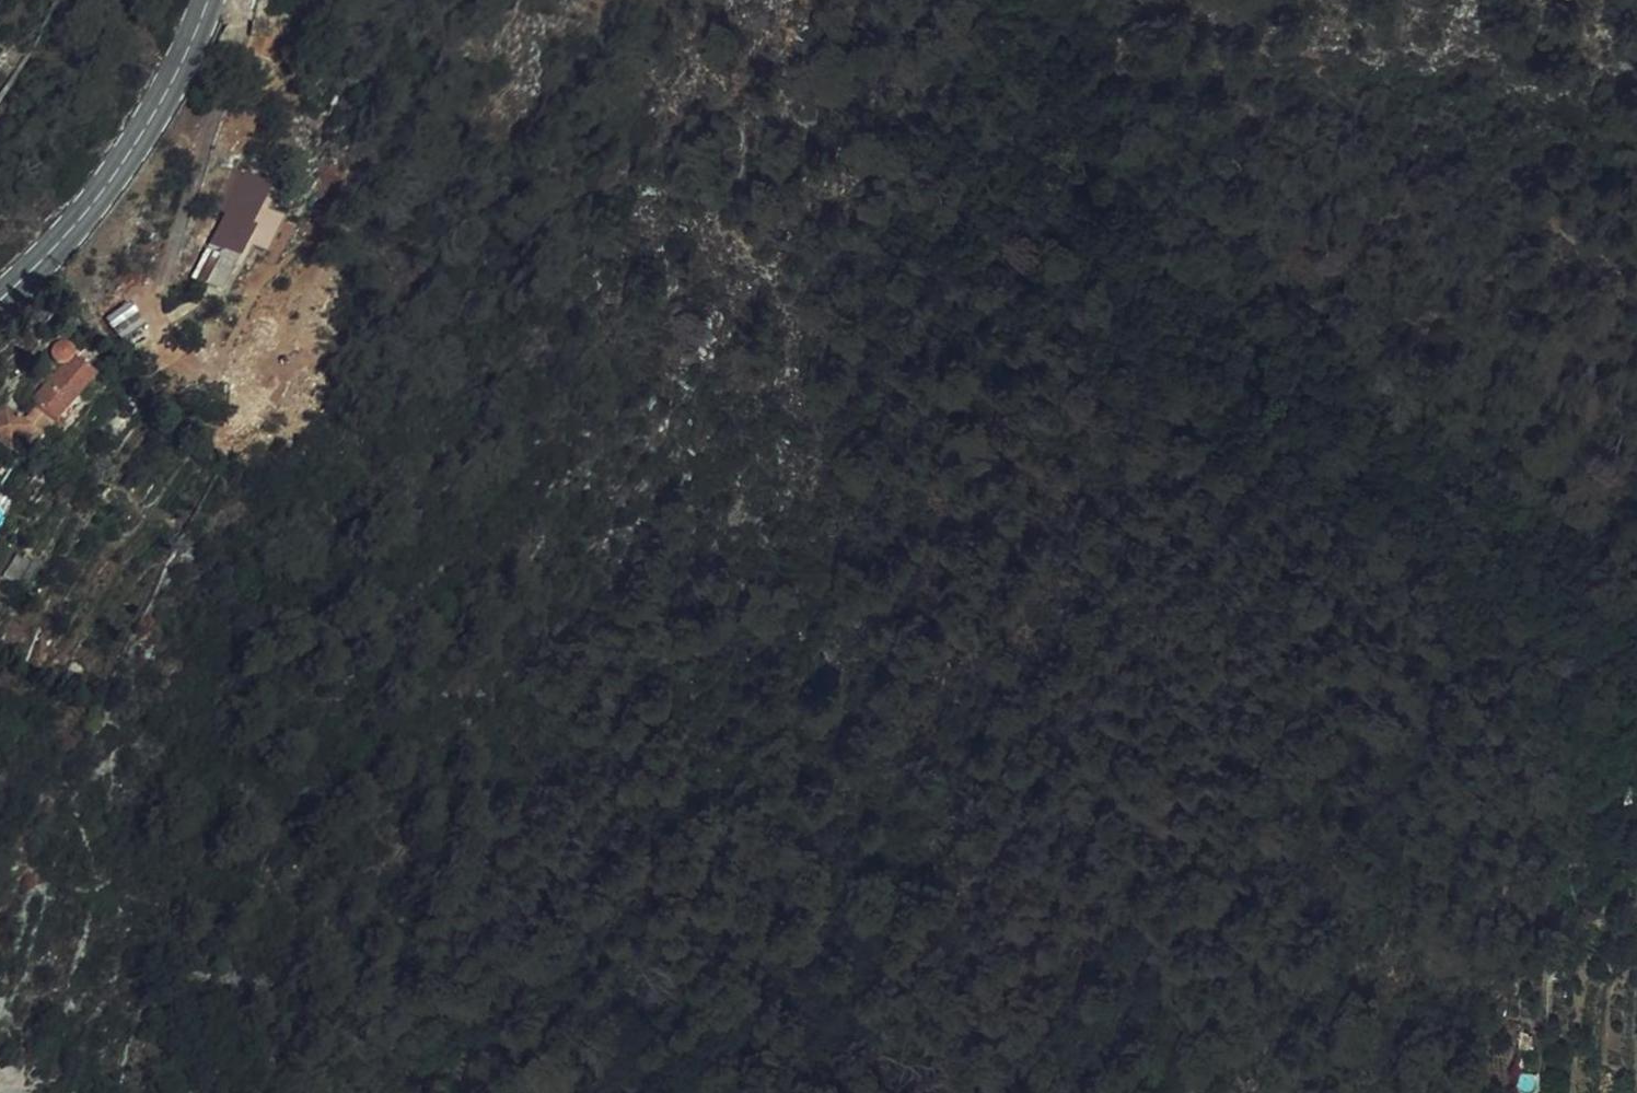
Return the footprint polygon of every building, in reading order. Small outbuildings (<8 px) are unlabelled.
[(278,191),(251,175),(212,249),(208,248),(190,281),(213,295),(234,258),(244,263),(261,232),(257,230),(278,191)] [(66,363),(69,364),(39,394),(29,387),(0,416),(0,438),(28,462),(104,375),(80,349),(79,344),(76,341),(72,338),(67,338),(62,339),(58,341),(55,346),(54,350),(55,355),(57,359),(62,362),(66,363)]
